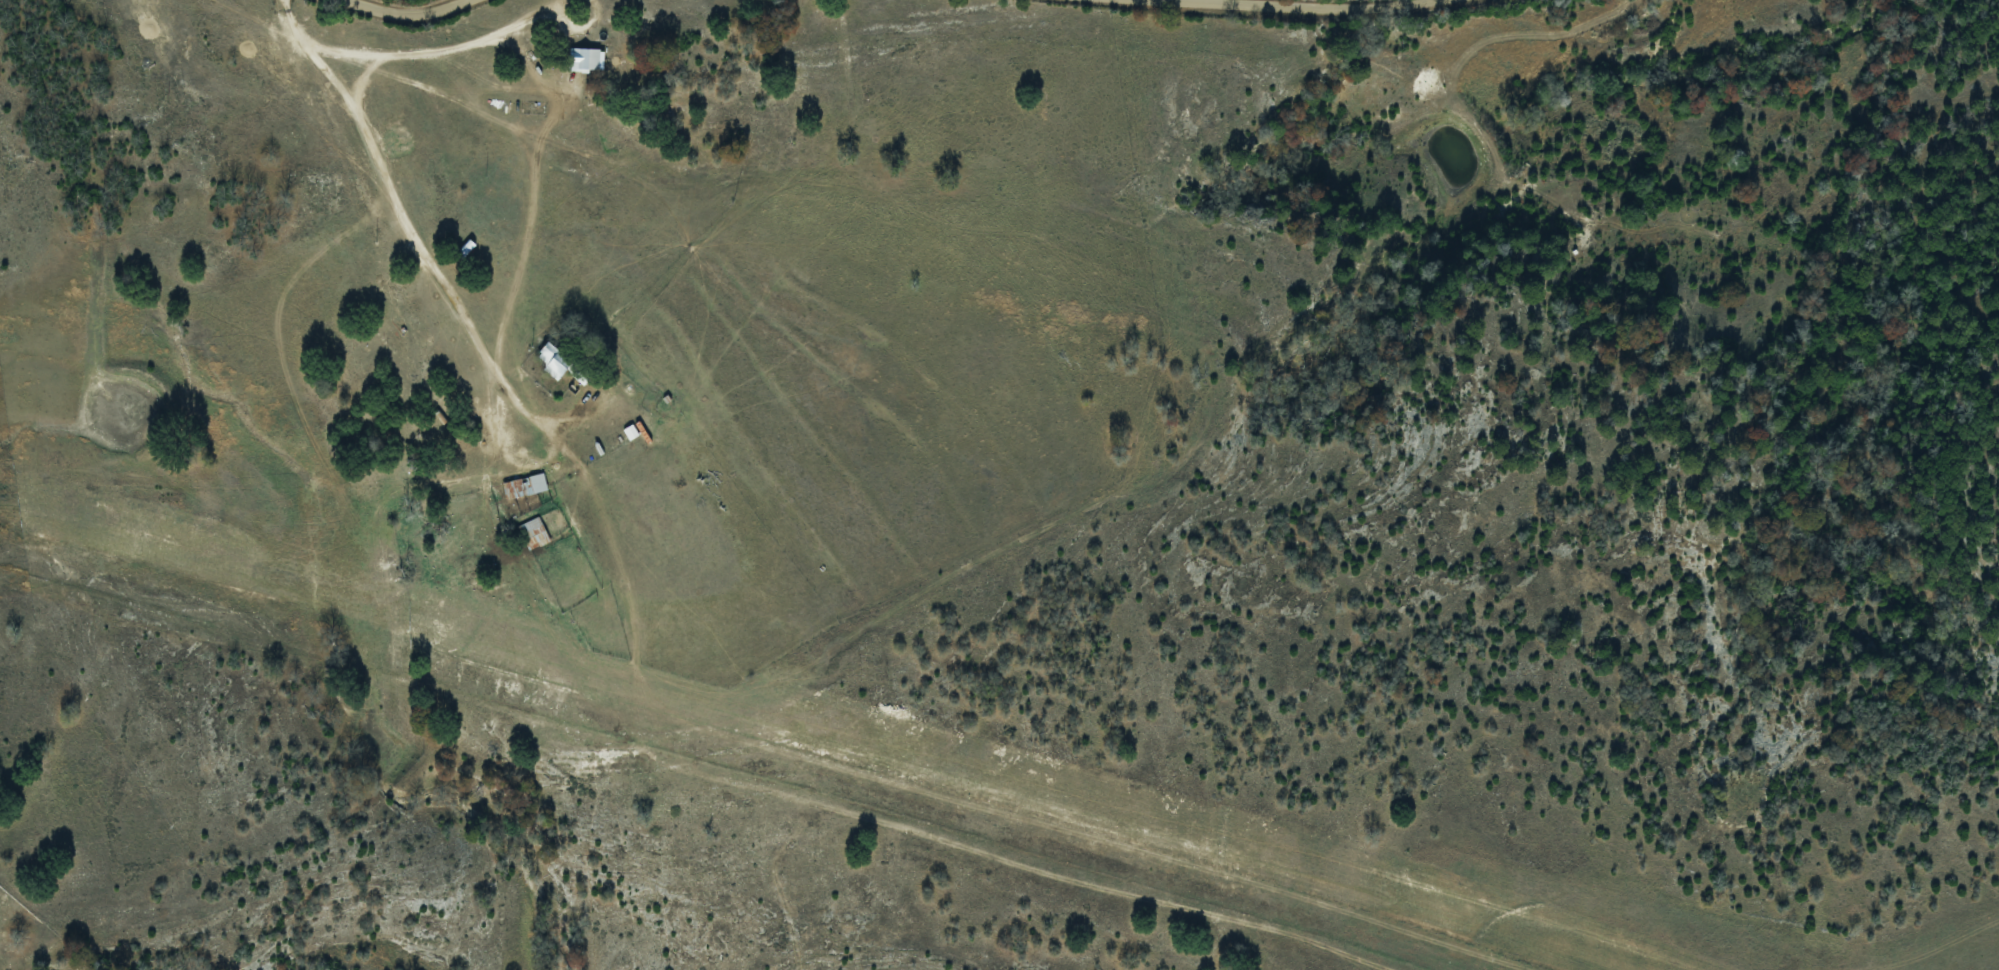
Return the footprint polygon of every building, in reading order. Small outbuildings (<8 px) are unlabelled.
[(568,72),(589,72),(589,48),(568,48),(568,72)] [(458,255),(466,259),(476,243),(467,238),(458,255)] [(573,364),(548,343),(535,358),(561,379),(573,364)] [(462,455),(471,445),(460,437),(452,447),(462,455)] [(509,500),(548,489),(543,472),(504,483),(509,500)] [(550,544),(541,517),(520,524),(528,551),(550,544)]
